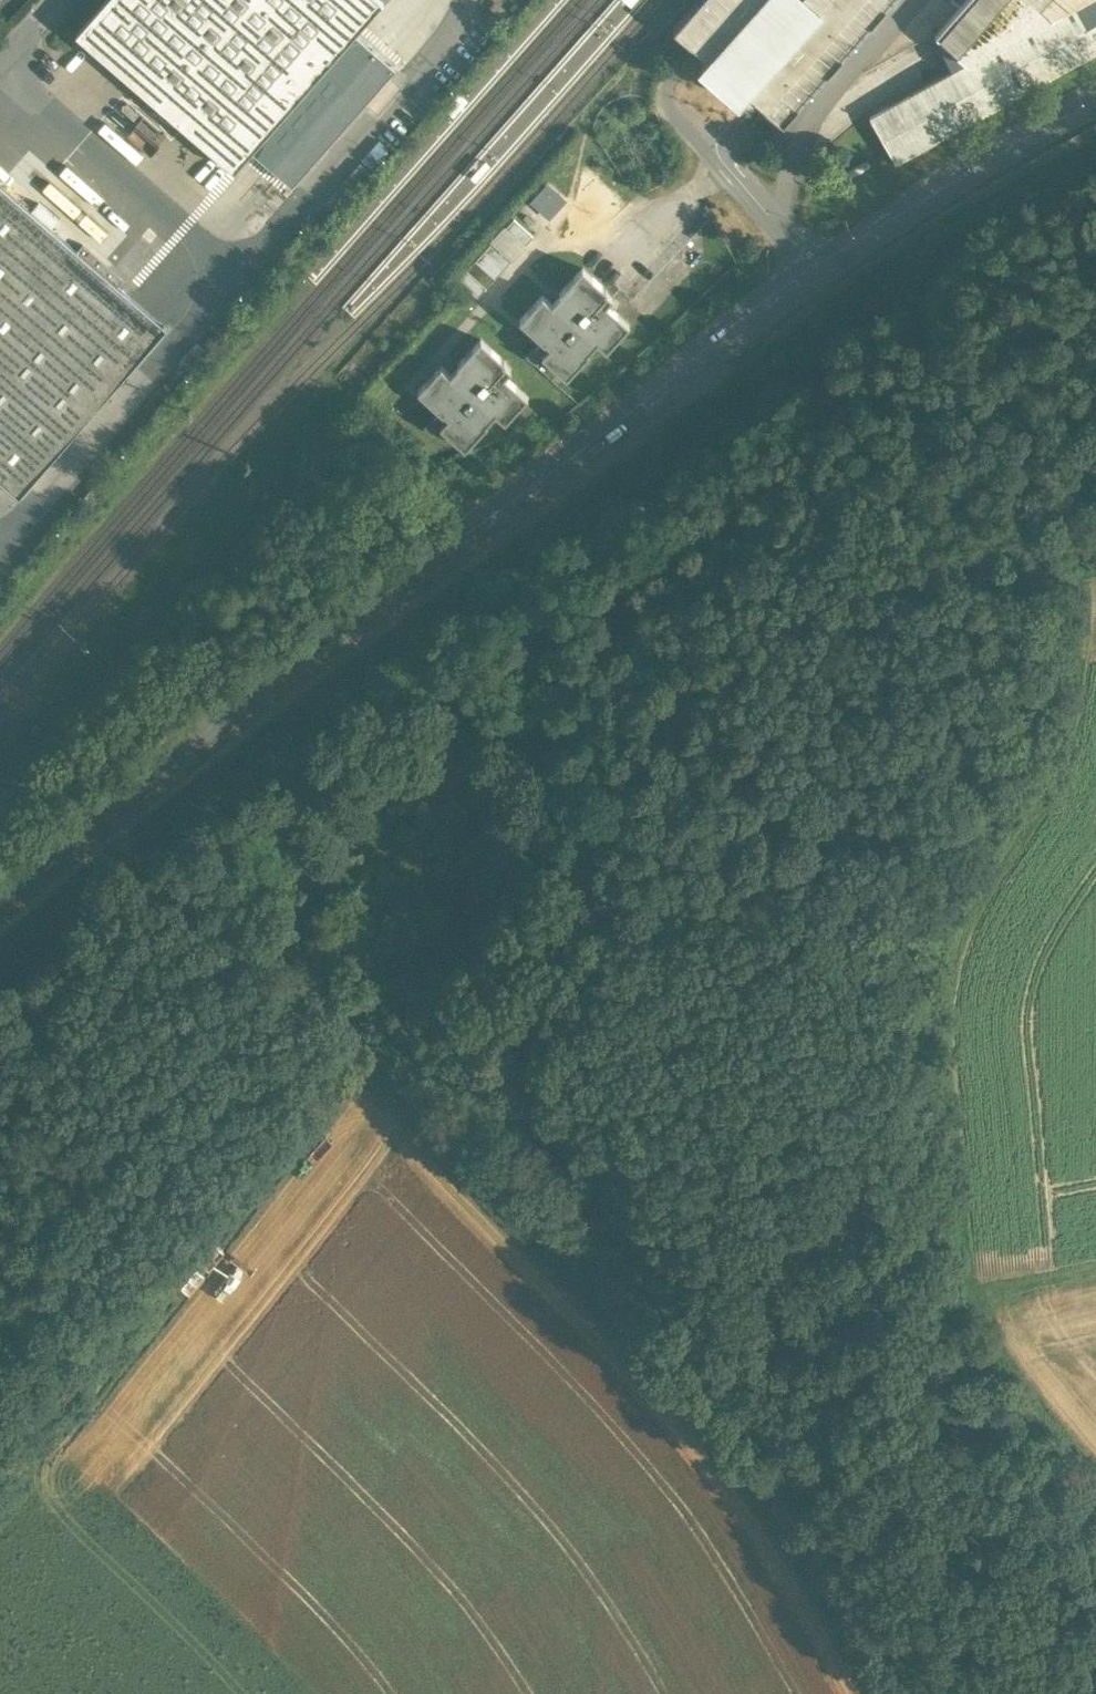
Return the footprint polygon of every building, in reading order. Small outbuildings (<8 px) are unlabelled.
[(75,33),(233,172),(251,151),(355,34),(382,3),(378,0),(105,0),(75,33)] [(673,30),(696,51),(699,54),(701,73),(736,104),(756,103),(759,106),(782,126),(892,0),(699,0),(673,30)] [(869,122),(895,171),(1095,62),(1095,0),(952,77),(869,122)] [(934,40),(952,77),(1095,0),(968,0),(934,40)] [(355,34),(251,151),(291,187),(394,70),(355,34)] [(0,184),(0,482),(18,498),(166,330),(117,287),(123,280),(82,244),(76,251),(0,184)] [(529,204),(548,221),(566,202),(547,184),(529,204)] [(523,248),(532,238),(513,221),(504,231),(523,248)] [(514,258),(523,248),(504,231),(495,241),(514,258)] [(504,269),(514,258),(495,241),(486,251),(504,269)] [(495,279),(504,269),(486,251),(476,262),(495,279)] [(486,289),(495,279),(476,262),(467,272),(486,289)] [(543,298),(520,323),(549,350),(542,359),(567,382),(599,348),(607,355),(630,330),(607,309),(615,300),(583,271),(551,306),(543,298)] [(477,299),(486,289),(467,272),(458,282),(477,299)] [(441,369),(418,395),(448,421),(440,430),(466,453),(497,418),(505,426),(528,400),(505,379),(512,370),(480,341),(449,376),(441,369)] [(104,492),(96,484),(84,498),(92,505),(104,492)]
